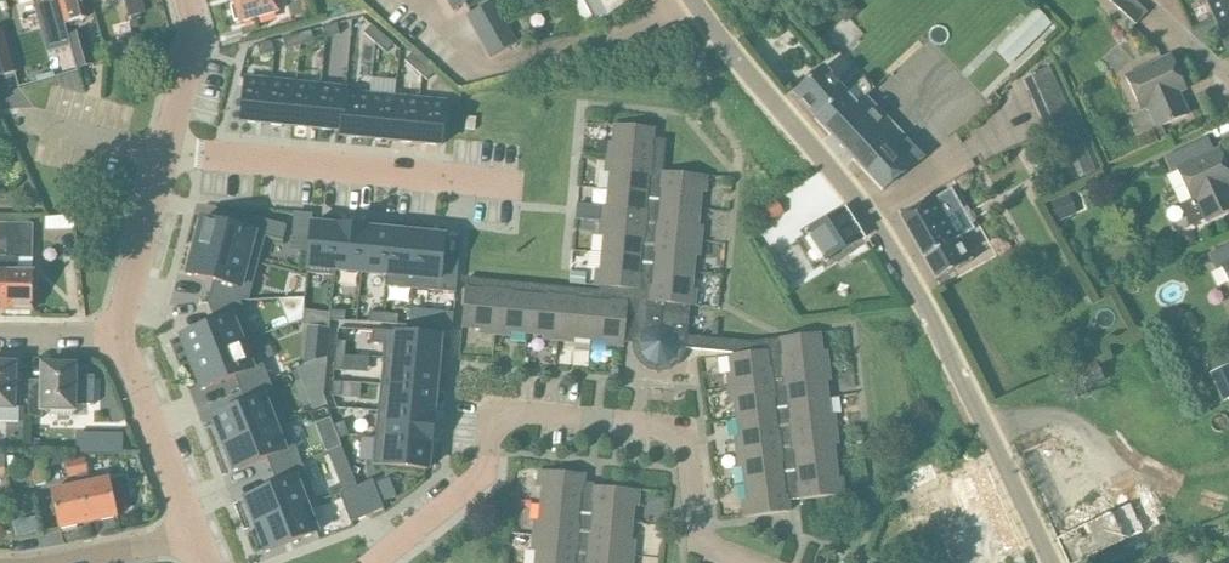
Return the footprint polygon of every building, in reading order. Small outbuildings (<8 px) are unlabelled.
[(41,14),(56,10),(53,0),(37,0),(41,14)] [(64,25),(87,19),(82,0),(57,0),(64,25)] [(129,16),(129,19),(145,14),(141,0),(134,0),(125,2),(126,7),(129,16)] [(240,24),(279,13),(276,0),(233,0),(240,24)] [(453,10),(471,0),(447,0),(453,10)] [(595,22),(628,4),(629,5),(634,2),(634,1),(636,0),(582,0),(595,22)] [(834,11),(845,24),(858,13),(847,0),(834,11)] [(1134,0),(1109,0),(1137,25),(1148,13),(1134,0)] [(1223,34),(1228,31),(1228,0),(1207,0),(1223,34)] [(494,1),(467,16),(479,37),(505,23),(494,1)] [(126,7),(111,10),(114,21),(129,16),(126,7)] [(1030,20),(996,53),(1010,69),(1044,34),(1052,25),(1038,12),(1030,20)] [(138,20),(130,22),(132,30),(140,27),(138,20)] [(505,23),(479,37),(491,58),(517,44),(505,23)] [(337,24),(323,28),(323,29),(326,39),(340,35),(337,25),(337,24)] [(371,26),(364,34),(375,43),(383,35),(372,25),(371,26)] [(16,72),(5,30),(0,31),(0,76),(16,72)] [(311,31),(297,35),(300,45),(314,42),(312,32),(311,31)] [(69,36),(78,69),(95,64),(86,32),(69,36)] [(297,35),(283,39),(286,49),(300,45),(297,35)] [(383,35),(375,43),(386,53),(393,45),(394,44),(383,35)] [(271,42),(257,46),(260,57),(274,53),(272,42),(271,42)] [(412,53),(405,61),(416,71),(423,63),(412,53)] [(1171,57),(1149,67),(1126,78),(1141,110),(1149,106),(1159,129),(1166,125),(1188,115),(1178,93),(1186,89),(1171,57)] [(423,63),(416,71),(427,81),(434,72),(423,63)] [(816,119),(884,190),(903,175),(923,159),(867,97),(876,89),(864,77),(847,93),(824,67),(813,78),(794,94),(816,119)] [(1050,68),(1023,80),(1046,132),(1073,120),(1050,68)] [(244,77),(240,124),(267,126),(272,80),(244,77)] [(272,80),(267,126),(291,128),(297,82),(272,80)] [(297,82),(291,128),(317,131),(321,84),(297,82)] [(321,84),(317,131),(339,133),(339,138),(341,138),(346,87),(321,84)] [(346,87),(341,138),(366,141),(371,94),(348,92),(349,87),(346,87)] [(371,94),(366,141),(391,143),(395,96),(371,94)] [(395,96),(391,143),(415,145),(420,99),(395,96)] [(420,99),(415,145),(443,148),(447,101),(420,99)] [(467,117),(465,130),(470,131),(475,131),(476,118),(467,117)] [(609,143),(608,158),(651,162),(653,139),(654,129),(615,125),(613,143),(609,143)] [(1186,149),(1165,158),(1172,174),(1178,171),(1192,202),(1197,199),(1208,222),(1228,212),(1228,192),(1226,186),(1228,185),(1228,171),(1220,151),(1215,153),(1208,138),(1186,149)] [(792,403),(788,371),(784,338),(779,339),(751,343),(687,337),(690,306),(651,302),(654,269),(657,237),(660,206),(663,172),(666,140),(665,140),(653,139),(651,162),(648,194),(645,226),(641,258),(638,295),(598,291),(571,288),(567,288),(494,281),(468,279),(466,288),(466,293),(499,296),(531,299),(563,302),(594,305),(628,308),(625,333),(643,334),(640,344),(641,355),(648,363),(658,366),(668,365),(676,358),(680,348),(733,353),(762,356),(771,355),(775,384),(779,416),(782,447),(786,479),(789,501),(800,500),(803,499),(799,466),(796,435),(792,403)] [(1096,171),(1084,144),(1068,152),(1080,178),(1096,171)] [(1039,150),(1028,157),(1036,170),(1047,163),(1039,150)] [(651,162),(608,158),(606,173),(611,173),(609,190),(648,194),(651,162)] [(707,177),(663,172),(660,206),(700,209),(702,193),(706,193),(707,177)] [(603,206),(601,221),(645,226),(648,194),(609,190),(607,207),(603,206)] [(1056,224),(1077,215),(1069,196),(1047,205),(1056,224)] [(762,227),(766,225),(772,236),(792,225),(776,199),(753,213),(762,227)] [(958,239),(935,199),(903,217),(938,280),(972,262),(959,238),(958,239)] [(592,220),(594,205),(580,204),(579,219),(592,220)] [(698,226),(700,209),(660,206),(657,237),(701,242),(703,227),(698,226)] [(844,212),(812,232),(794,244),(794,246),(804,239),(821,265),(862,240),(844,212)] [(200,217),(193,246),(259,263),(265,238),(283,242),(287,226),(257,218),(253,231),(200,217)] [(604,237),(603,254),(641,258),(645,226),(601,221),(600,236),(604,237)] [(312,223),(307,274),(336,276),(336,274),(340,225),(312,223)] [(7,224),(6,307),(31,308),(31,310),(33,310),(34,273),(32,273),(34,224),(7,224)] [(340,225),(336,274),(362,276),(366,228),(340,225)] [(366,228),(362,276),(386,278),(385,287),(386,287),(392,230),(366,228)] [(392,230),(386,287),(412,290),(417,232),(392,230)] [(417,232),(412,290),(456,294),(459,260),(444,259),(447,235),(417,232)] [(1183,236),(1181,241),(1184,247),(1189,248),(1194,245),(1196,240),(1193,235),(1188,233),(1183,236)] [(700,257),(701,242),(657,237),(654,269),(694,273),(695,256),(700,257)] [(193,246),(185,276),(213,283),(208,303),(240,302),(249,301),(259,263),(193,246)] [(1209,255),(1216,271),(1222,269),(1228,283),(1228,246),(1209,255)] [(641,258),(603,254),(601,270),(597,270),(595,286),(599,287),(598,291),(638,295),(641,258)] [(692,290),(694,273),(654,269),(651,302),(690,306),(695,307),(697,290),(692,290)] [(499,296),(466,293),(462,328),(480,329),(480,334),(495,335),(499,296)] [(511,332),(527,334),(531,299),(499,296),(495,335),(510,337),(511,332)] [(531,299),(527,334),(544,335),(544,340),(559,341),(563,302),(531,299)] [(215,322),(179,336),(189,363),(253,339),(244,314),(245,314),(240,302),(208,303),(215,322)] [(574,338),(591,340),(594,305),(563,302),(559,341),(574,343),(574,338)] [(594,305),(591,340),(608,342),(607,346),(624,347),(625,333),(628,308),(594,305)] [(303,320),(302,324),(308,325),(330,327),(330,319),(331,312),(304,309),(303,320)] [(331,312),(330,319),(345,320),(346,310),(331,309),(331,312)] [(369,312),(368,322),(383,324),(384,314),(369,312)] [(384,314),(383,324),(398,325),(399,315),(384,314)] [(373,331),(371,344),(384,345),(383,358),(440,364),(443,338),(443,336),(395,331),(395,332),(373,330),(373,331)] [(820,334),(784,338),(788,371),(829,366),(827,351),(822,352),(820,334)] [(253,339),(189,363),(201,393),(236,380),(240,391),(269,379),(253,339)] [(336,340),(335,354),(345,355),(347,341),(337,340),(336,340)] [(462,347),(461,356),(472,357),(473,349),(462,347)] [(762,356),(733,353),(733,355),(730,356),(732,374),(728,374),(729,389),(775,384),(771,355),(762,356)] [(335,354),(334,369),(335,369),(344,370),(345,355),(335,354)] [(344,370),(344,371),(369,374),(370,358),(345,355),(344,370)] [(383,358),(380,385),(438,391),(440,364),(383,358)] [(1095,363),(1071,375),(1081,394),(1105,382),(1095,363)] [(1209,373),(1223,403),(1228,400),(1228,364),(1209,373)] [(1,423),(19,423),(20,409),(14,409),(14,390),(15,366),(0,365),(0,422),(1,423)] [(28,405),(28,417),(43,418),(43,410),(51,410),(51,416),(74,416),(75,407),(75,405),(95,405),(95,391),(95,376),(75,376),(75,367),(44,366),(43,381),(29,380),(28,405)] [(830,381),(829,366),(788,371),(792,403),(828,399),(826,382),(830,381)] [(245,404),(211,417),(221,445),(285,421),(269,379),(240,391),(245,404)] [(332,380),(331,395),(334,395),(341,396),(343,382),(343,381),(334,380),(332,380)] [(736,404),(738,420),(779,416),(775,384),(729,389),(731,404),(736,404)] [(380,385),(378,411),(435,417),(438,391),(380,385)] [(830,415),(828,399),(792,403),(796,435),(836,430),(834,415),(830,415)] [(378,411),(376,436),(433,442),(435,417),(378,411)] [(779,416),(738,420),(740,437),(735,438),(737,453),(782,447),(779,416)] [(285,421),(221,445),(233,474),(268,461),(272,473),(301,462),(285,421)] [(344,421),(335,424),(340,438),(350,435),(344,421)] [(838,445),(836,430),(796,435),(799,466),(836,462),(834,445),(838,445)] [(1018,454),(1068,562),(1080,562),(1124,543),(1124,542),(1161,525),(1149,497),(1107,516),(1069,431),(1032,448),(1018,454)] [(128,436),(115,440),(119,453),(133,448),(128,436)] [(376,436),(373,465),(382,466),(382,467),(430,472),(433,442),(376,436)] [(342,444),(328,449),(333,461),(346,455),(342,444)] [(743,467),(745,484),(786,479),(782,447),(737,453),(739,468),(743,467)] [(40,457),(28,460),(34,487),(46,484),(40,457)] [(85,459),(76,461),(79,476),(81,486),(89,523),(118,517),(110,479),(91,483),(89,474),(85,459)] [(79,476),(76,461),(66,463),(69,478),(79,476)] [(277,485),(243,498),(254,527),(309,506),(317,503),(301,462),(272,473),(277,485)] [(838,479),(836,462),(799,466),(803,499),(844,495),(842,478),(838,479)] [(903,477),(906,486),(912,500),(941,487),(931,465),(903,477)] [(949,481),(964,515),(957,518),(962,531),(953,534),(962,554),(966,562),(996,562),(1005,559),(1024,551),(987,465),(960,477),(949,481)] [(582,508),(584,486),(585,475),(540,471),(538,487),(543,488),(541,504),(582,508)] [(786,479),(745,484),(748,501),(743,501),(745,518),(790,512),(789,501),(786,479)] [(372,480),(339,493),(351,522),(384,509),(372,480)] [(81,486),(51,492),(60,530),(89,523),(81,486)] [(589,552),(592,519),(595,487),(584,486),(582,508),(579,540),(577,562),(587,562),(589,552)] [(592,519),(632,523),(634,507),(638,508),(640,491),(595,487),(592,519)] [(535,521),(534,536),(579,540),(582,508),(541,504),(540,521),(535,521)] [(309,506),(254,527),(265,555),(320,534),(309,506)] [(37,517),(13,523),(16,538),(41,533),(37,517)] [(589,552),(634,556),(635,541),(631,541),(632,523),(592,519),(589,552)] [(534,536),(533,551),(537,552),(536,562),(577,562),(579,540),(534,536)] [(634,556),(589,552),(587,562),(633,562),(634,556)]
